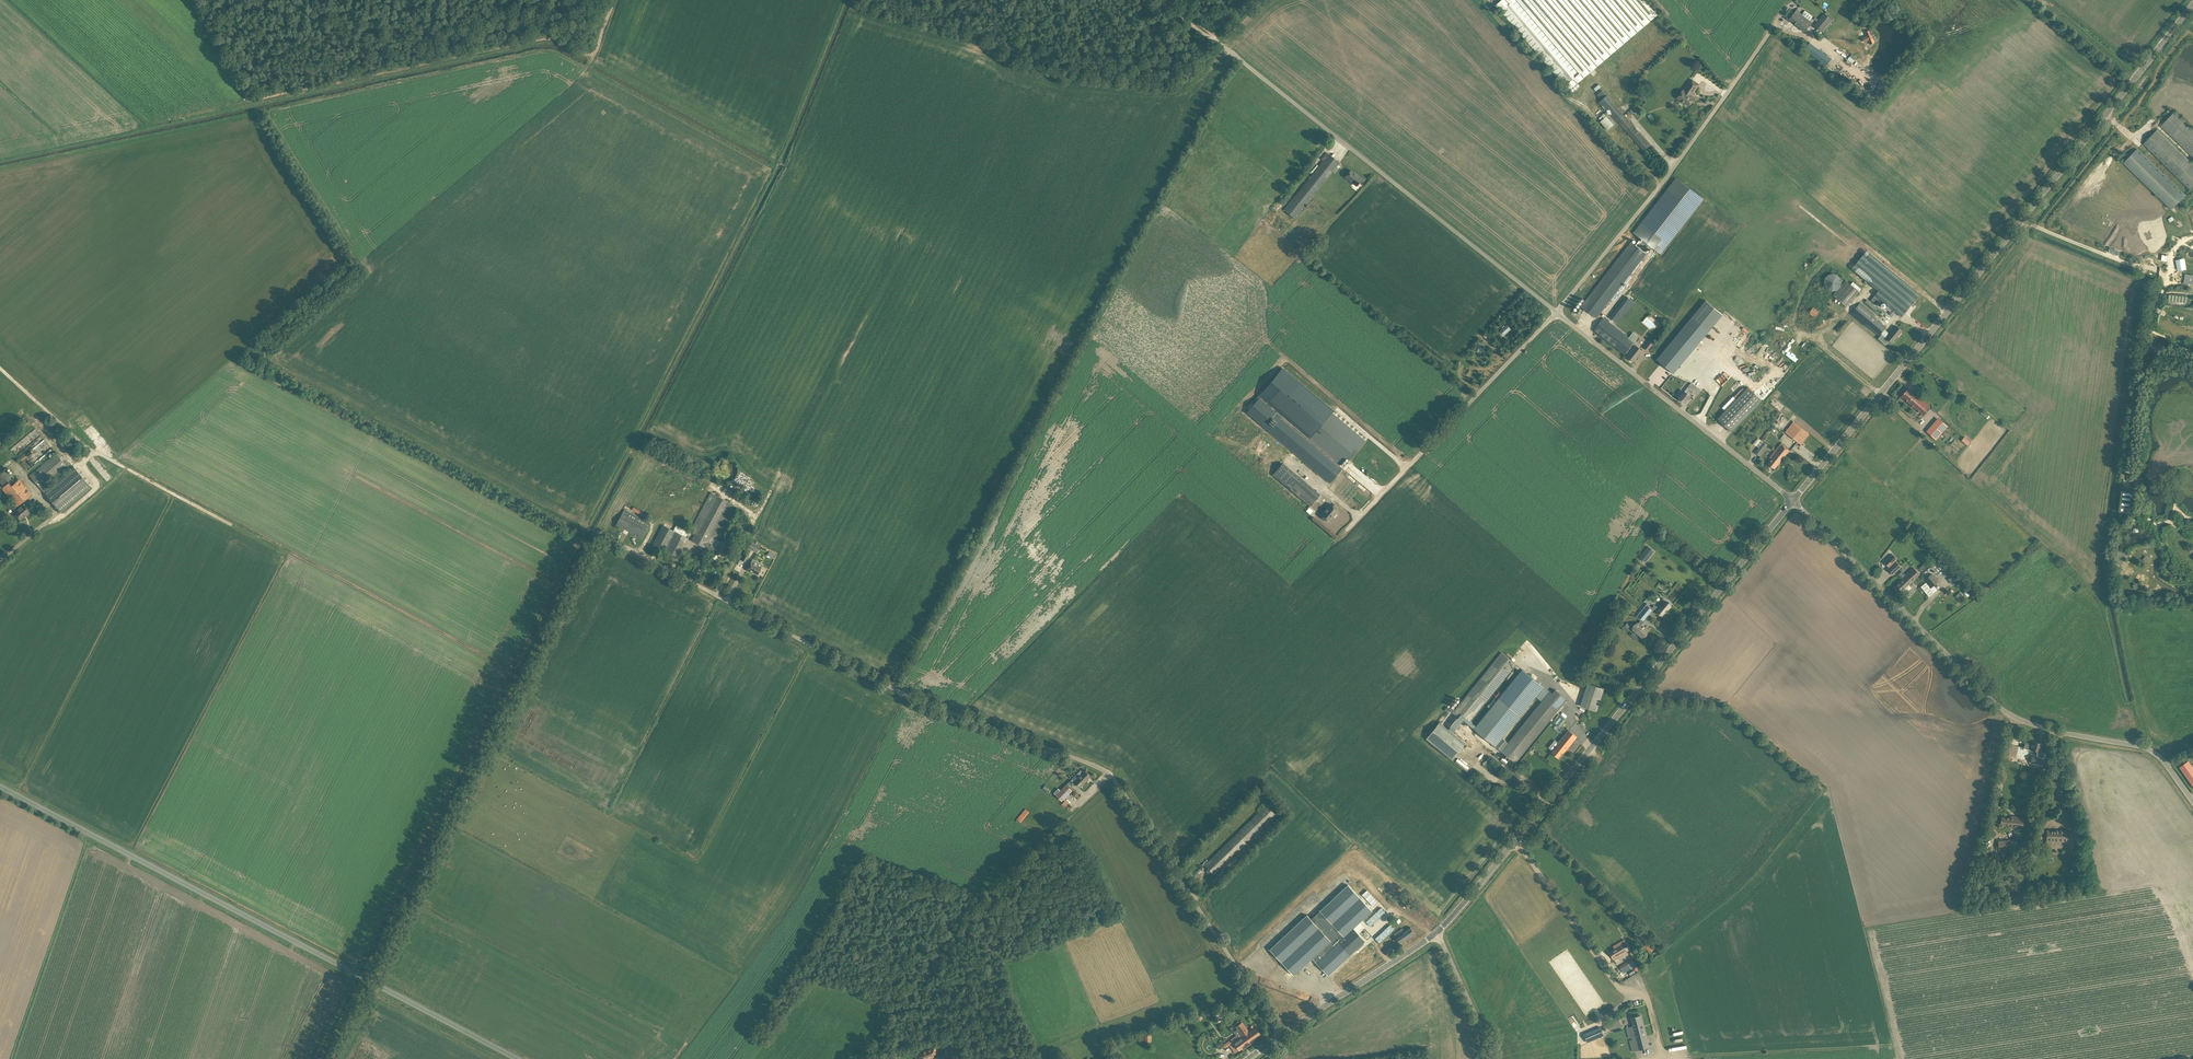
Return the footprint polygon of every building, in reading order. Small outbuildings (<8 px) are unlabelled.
[(1495,6),(1572,93),(1580,86),(1578,83),(1657,15),(1645,0),(1502,0),(1495,6)] [(1809,26),(1811,23),(1801,15),(1800,17),(1794,13),(1789,19),(1807,34),(1812,28),(1809,26)] [(1815,26),(1822,32),(1832,19),(1825,14),(1815,26)] [(1873,29),(1865,32),(1867,36),(1869,41),(1870,44),(1875,42),(1873,39),(1871,35),(1875,33),(1874,32),(1873,29)] [(1809,42),(1804,49),(1826,66),(1831,59),(1809,42)] [(1694,98),(1691,95),(1699,84),(1692,80),(1684,91),(1683,90),(1678,98),(1689,106),(1694,98)] [(1599,118),(1598,119),(1607,130),(1609,129),(1616,122),(1618,121),(1640,147),(1644,151),(1650,145),(1647,141),(1624,115),(1607,96),(1602,100),(1601,102),(1599,103),(1606,112),(1599,118)] [(2192,156),(2192,129),(2175,111),(2162,125),(2192,156)] [(2157,130),(2144,144),(2190,189),(2192,186),(2192,165),(2192,164),(2157,130)] [(2185,194),(2138,149),(2125,163),(2150,188),(2152,190),(2171,209),(2185,194)] [(1284,210),(1295,219),(1340,163),(1329,154),(1284,210)] [(1345,177),(1356,186),(1362,178),(1357,175),(1351,170),(1345,177)] [(1661,255),(1701,197),(1672,177),(1632,234),(1661,255)] [(1628,241),(1580,307),(1597,319),(1644,253),(1628,241)] [(2110,247),(2108,252),(2118,256),(2120,251),(2119,250),(2110,247)] [(1878,291),(1875,295),(1902,317),(1920,294),(1868,249),(1852,269),(1878,291)] [(2178,260),(2176,260),(2177,267),(2178,270),(2179,270),(2182,270),(2186,269),(2184,259),(2183,259),(2178,260)] [(1824,282),(1825,287),(1828,290),(1832,291),(1837,290),(1840,286),(1842,282),(1840,277),(1837,275),(1833,273),(1828,274),(1825,278),(1824,282)] [(2184,283),(2189,284),(2192,284),(2192,275),(2186,274),(2184,283)] [(1610,319),(1618,325),(1635,304),(1627,298),(1610,319)] [(1877,307),(1867,299),(1865,302),(1875,310),(1877,307)] [(1850,314),(1865,326),(1866,324),(1879,335),(1886,327),(1859,304),(1850,314)] [(1809,313),(1815,317),(1819,312),(1813,307),(1809,313)] [(1692,317),(1677,334),(1695,348),(1709,331),(1692,317)] [(1627,357),(1634,362),(1637,357),(1642,350),(1636,345),(1636,346),(1632,343),(1629,347),(1625,343),(1628,339),(1604,320),(1595,332),(1625,354),(1626,353),(1628,355),(1627,357)] [(1507,325),(1500,331),(1504,335),(1511,329),(1507,325)] [(1892,343),(1902,331),(1896,326),(1886,337),(1882,334),(1878,338),(1886,344),(1889,340),(1892,343)] [(1792,337),(1783,354),(1792,359),(1797,350),(1792,347),(1796,340),(1792,337)] [(1644,349),(1649,352),(1654,345),(1649,342),(1644,349)] [(1259,398),(1247,412),(1269,431),(1330,483),(1342,468),(1339,465),(1346,457),(1349,460),(1366,441),(1331,412),(1333,410),(1284,368),(1260,396),(1259,395),(1258,397),(1259,398)] [(1691,383),(1679,398),(1685,403),(1690,396),(1692,393),(1696,396),(1700,390),(1691,383)] [(1744,390),(1717,419),(1730,432),(1761,400),(1747,387),(1744,390)] [(1927,407),(1928,406),(1919,398),(1915,394),(1914,395),(1907,389),(1902,396),(1922,414),(1927,407)] [(1775,421),(1779,425),(1784,418),(1779,415),(1775,421)] [(1947,426),(1940,420),(1929,432),(1936,439),(1947,426)] [(1786,432),(1801,444),(1809,434),(1794,422),(1786,432)] [(1960,440),(1966,445),(1969,442),(1963,436),(1960,440)] [(1755,453),(1759,455),(1767,445),(1761,440),(1757,445),(1760,447),(1755,453)] [(1781,443),(1775,451),(1779,454),(1776,457),(1781,460),(1789,450),(1781,443)] [(1779,454),(1775,451),(1770,457),(1772,459),(1768,463),(1774,469),(1781,460),(1776,457),(1779,454)] [(30,475),(40,487),(66,465),(56,453),(30,475)] [(714,470),(714,471),(714,472),(714,473),(715,474),(715,475),(716,476),(716,477),(717,478),(718,479),(719,480),(720,481),(722,481),(723,481),(724,482),(725,482),(726,482),(727,482),(728,481),(730,481),(731,481),(732,480),(733,479),(734,478),(735,477),(736,476),(736,475),(736,474),(737,473),(737,472),(737,471),(737,470),(737,469),(737,467),(736,466),(736,465),(736,464),(735,464),(734,463),(734,462),(733,461),(732,460),(731,460),(730,459),(729,459),(728,459),(726,459),(725,459),(724,459),(723,459),(722,459),(721,460),(720,460),(719,461),(718,461),(717,462),(716,463),(716,464),(715,465),(715,466),(714,467),(714,468),(714,469),(714,470)] [(1283,463),(1273,474),(1290,489),(1310,506),(1320,494),(1300,477),(1283,463)] [(43,491),(62,513),(92,488),(74,466),(43,491)] [(2,488),(17,506),(32,494),(28,490),(16,476),(13,478),(6,469),(0,474),(0,481),(4,486),(2,488)] [(1297,470),(1295,472),(1303,480),(1305,478),(1297,470)] [(2123,490),(2120,511),(2121,511),(2120,515),(2125,516),(2125,512),(2126,512),(2126,513),(2127,513),(2127,514),(2129,514),(2130,514),(2131,514),(2131,513),(2132,513),(2132,512),(2132,511),(2132,510),(2132,509),(2132,508),(2131,508),(2134,492),(2130,491),(2123,490)] [(730,545),(717,539),(736,505),(711,492),(690,531),(695,533),(692,540),(724,558),(730,545)] [(1321,515),(1329,522),(1333,516),(1332,515),(1337,509),(1330,503),(1321,515)] [(15,513),(21,520),(26,516),(27,517),(32,512),(25,504),(22,507),(20,506),(17,509),(18,510),(15,513)] [(616,524),(643,538),(651,523),(625,509),(616,524)] [(653,544),(659,547),(677,556),(687,537),(663,525),(653,544)] [(748,548),(757,553),(761,546),(751,542),(748,548)] [(1648,546),(1639,557),(1646,562),(1654,551),(1648,546)] [(2125,552),(2120,549),(2113,561),(2121,566),(2128,554),(2125,552)] [(1893,554),(1884,561),(1889,567),(1896,561),(1898,560),(1893,554)] [(1941,560),(1936,564),(1941,569),(1945,565),(1941,560)] [(1889,567),(1888,568),(1893,574),(1901,567),(1896,561),(1889,567)] [(752,572),(753,572),(758,574),(760,569),(761,567),(751,562),(747,570),(752,572)] [(1948,564),(1943,568),(1949,576),(1951,575),(1955,572),(1948,564)] [(1903,579),(1894,588),(1899,593),(1908,584),(1916,577),(1919,573),(1914,568),(1911,571),(1910,570),(1906,575),(1902,578),(1903,579)] [(1948,579),(1952,584),(1959,578),(1955,573),(1948,579)] [(1933,574),(1925,579),(1932,587),(1939,582),(1933,574)] [(1921,586),(1929,596),(1934,592),(1926,582),(1921,586)] [(1654,605),(1652,608),(1647,603),(1642,610),(1649,616),(1655,608),(1657,610),(1659,614),(1663,615),(1671,606),(1669,602),(1665,600),(1659,607),(1658,606),(1654,605)] [(1649,616),(1642,610),(1636,616),(1641,620),(1638,623),(1634,625),(1632,629),(1642,637),(1646,635),(1647,631),(1641,625),(1649,616)] [(1625,626),(1622,629),(1626,631),(1628,629),(1631,625),(1628,622),(1625,626)] [(1453,711),(1468,724),(1516,664),(1501,652),(1453,711)] [(1470,720),(1468,723),(1496,746),(1536,697),(1544,687),(1540,683),(1527,672),(1516,664),(1514,667),(1520,671),(1477,725),(1470,720)] [(1597,711),(1604,688),(1588,683),(1581,706),(1597,711)] [(1544,687),(1536,697),(1543,702),(1550,692),(1544,687)] [(1543,702),(1502,751),(1515,762),(1567,699),(1555,689),(1552,693),(1550,692),(1543,702)] [(1554,723),(1560,728),(1566,720),(1561,715),(1554,723)] [(1426,740),(1452,761),(1465,745),(1439,723),(1426,740)] [(1555,740),(1549,747),(1553,751),(1552,752),(1559,758),(1564,752),(1577,736),(1569,730),(1558,743),(1555,740)] [(2031,744),(2025,742),(2024,748),(2038,751),(2036,756),(2033,755),(2031,762),(2043,765),(2045,758),(2046,753),(2042,752),(2043,748),(2042,747),(2043,744),(2039,744),(2040,743),(2032,741),(2031,744)] [(2192,785),(2192,767),(2189,760),(2180,767),(2192,785)] [(1080,787),(1090,776),(1085,771),(1083,772),(1081,770),(1072,779),(1080,787)] [(1056,796),(1062,802),(1073,791),(1067,785),(1056,796)] [(1204,865),(1214,875),(1276,815),(1266,805),(1204,865)] [(1022,822),(1030,811),(1026,808),(1018,819),(1022,822)] [(1773,824),(1781,811),(1777,810),(1770,822),(1773,824)] [(2009,825),(2009,827),(2024,829),(2025,817),(2010,816),(2010,818),(2001,817),(2000,824),(2009,825)] [(2078,831),(2067,831),(2067,830),(2065,829),(2065,831),(2047,830),(2047,847),(2069,848),(2069,840),(2078,840),(2078,836),(2078,831)] [(1998,841),(1999,852),(2014,850),(2013,839),(1998,841)] [(1307,915),(1270,949),(1294,975),(1313,958),(1329,975),(1366,941),(1354,928),(1373,910),(1348,884),(1311,919),(1307,915)] [(1378,902),(1367,890),(1362,894),(1373,906),(1378,902)] [(1366,921),(1370,926),(1385,912),(1381,907),(1366,921)] [(1390,924),(1375,938),(1380,943),(1395,929),(1390,924)] [(1397,938),(1393,940),(1397,946),(1415,934),(1411,927),(1404,932),(1402,929),(1394,934),(1397,938)] [(1609,952),(1613,958),(1630,949),(1624,940),(1613,946),(1615,948),(1609,952)] [(1620,967),(1624,973),(1636,966),(1632,959),(1620,967)] [(1629,1039),(1632,1050),(1648,1045),(1640,1014),(1631,1016),(1634,1024),(1627,1026),(1630,1039),(1629,1039)] [(1607,1023),(1609,1027),(1621,1022),(1618,1017),(1607,1023)] [(1235,1026),(1242,1035),(1238,1038),(1236,1035),(1231,1039),(1239,1050),(1250,1042),(1249,1042),(1252,1040),(1260,1035),(1255,1027),(1249,1032),(1242,1022),(1235,1026)] [(1584,1034),(1587,1042),(1604,1035),(1600,1027),(1584,1034)] [(945,1043),(946,1053),(956,1053),(956,1043),(945,1043)] [(928,1058),(939,1054),(937,1049),(935,1045),(918,1052),(921,1058),(928,1058)]
